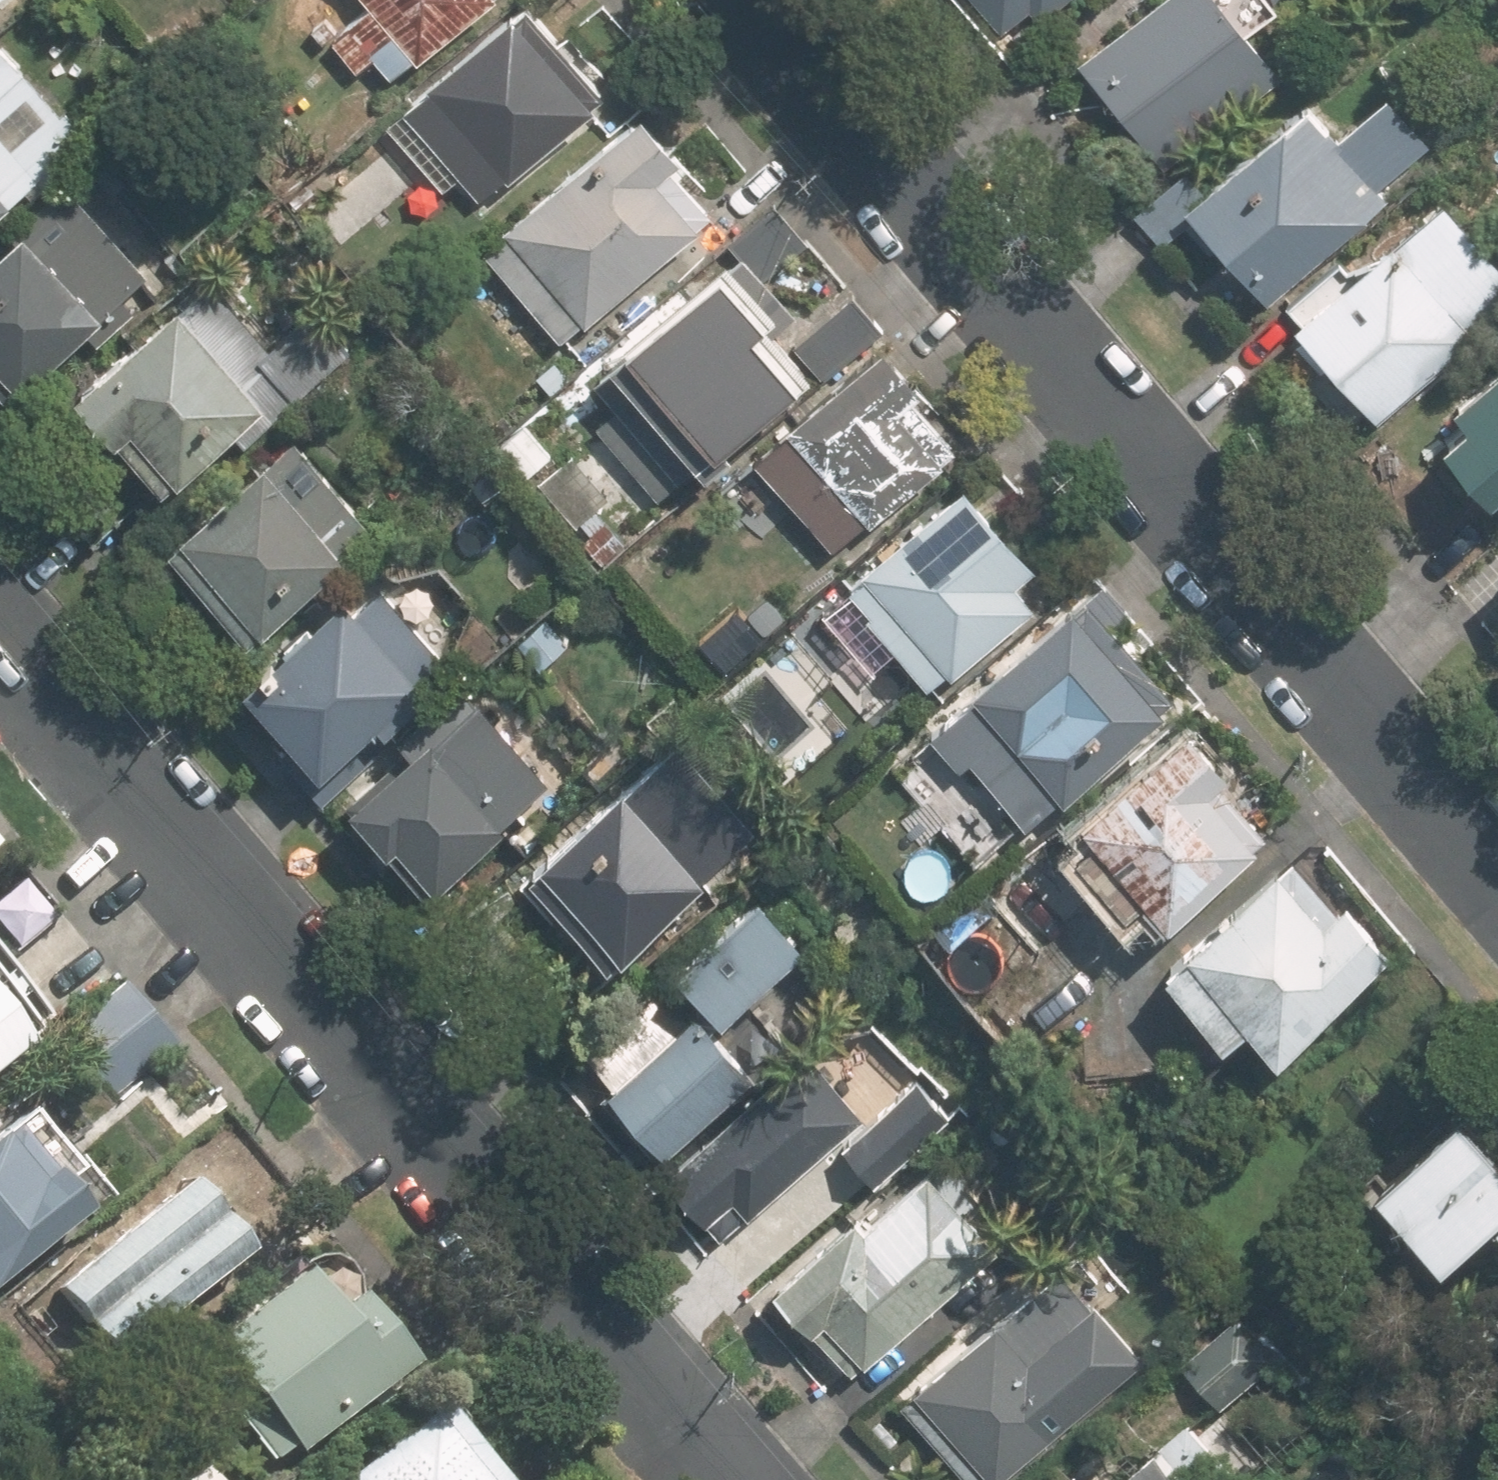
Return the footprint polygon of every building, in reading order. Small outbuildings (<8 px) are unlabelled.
[(357,16),(320,48),(349,81),(367,66),(383,84),(479,0),(343,0),(357,16)] [(994,35),(1017,11),(1036,31),(1067,0),(960,0),(994,35)] [(1061,80),(1157,185),(1278,76),(1245,40),(1275,13),(1263,0),(1149,0),(1061,80)] [(586,98),(504,13),(377,136),(437,199),(451,186),(472,208),(586,98)] [(0,62),(0,212),(74,146),(0,62)] [(1329,139),(1297,105),(1169,226),(1253,315),(1420,157),(1368,103),(1329,139)] [(704,218),(616,124),(472,259),(561,353),(704,218)] [(118,298),(136,282),(62,196),(0,249),(0,400),(69,341),(81,355),(131,312),(118,298)] [(1344,283),(1329,267),(1279,312),(1294,329),(1273,347),(1359,442),(1497,317),(1497,292),(1424,210),(1344,283)] [(772,322),(722,262),(595,369),(682,473),(797,376),(760,332),(772,322)] [(254,352),(194,284),(41,417),(83,465),(95,455),(144,510),(222,441),(231,451),(329,366),(290,321),(254,352)] [(877,337),(844,304),(790,356),(823,390),(860,354),(877,337)] [(860,354),(823,390),(735,476),(821,564),(927,460),(884,416),(903,398),(860,354)] [(1433,425),(1444,438),(1418,460),(1483,535),(1497,522),(1497,369),(1433,425)] [(552,455),(523,422),(486,455),(515,488),(552,455)] [(367,543),(279,446),(147,565),(235,662),(367,543)] [(608,502),(563,454),(523,492),(568,540),(608,502)] [(1008,577),(941,496),(836,584),(842,591),(803,623),(853,683),(882,660),(918,703),(1018,620),(993,590),(1008,577)] [(1478,581),(1497,606),(1497,565),(1478,581)] [(347,627),(329,606),(217,704),(295,794),(416,689),(394,664),(413,648),(374,603),(347,627)] [(1155,724),(1059,617),(914,745),(944,780),(954,771),(1019,844),(1155,724)] [(541,785),(465,703),(329,829),(363,865),(372,857),(415,902),(541,785)] [(1266,834),(1176,734),(1041,856),(1104,927),(1124,909),(1150,938),(1266,834)] [(745,845),(665,751),(498,893),(578,988),(745,845)] [(1326,923),(1280,870),(1140,990),(1197,1057),(1210,1046),(1240,1080),(1383,957),(1341,909),(1326,923)] [(796,953),(753,903),(570,1062),(597,1093),(576,1111),(634,1177),(738,1086),(698,1039),(796,953)] [(38,1022),(0,978),(0,1055),(38,1022)] [(834,1139),(781,1077),(654,1187),(707,1248),(834,1139)] [(105,1191),(30,1103),(0,1129),(0,1281),(105,1191)] [(1496,1203),(1432,1130),(1344,1208),(1408,1280),(1496,1203)] [(264,1229),(202,1158),(65,1278),(126,1349),(264,1229)] [(804,1339),(839,1378),(985,1249),(918,1174),(859,1226),(847,1212),(748,1299),(793,1349),(804,1339)] [(1467,1244),(1495,1276),(1497,1273),(1497,1217),(1467,1244)] [(346,1288),(316,1253),(215,1337),(308,1449),(433,1345),(370,1269),(346,1288)] [(976,1321),(885,1399),(955,1479),(984,1479),(1123,1361),(1074,1304),(1009,1359),(976,1321)] [(1239,1320),(1170,1365),(1200,1410),(1269,1365),(1239,1320)] [(450,1387),(347,1479),(535,1479),(450,1387)] [(1140,1458),(1112,1479),(1216,1479),(1222,1475),(1180,1425),(1140,1458)]
